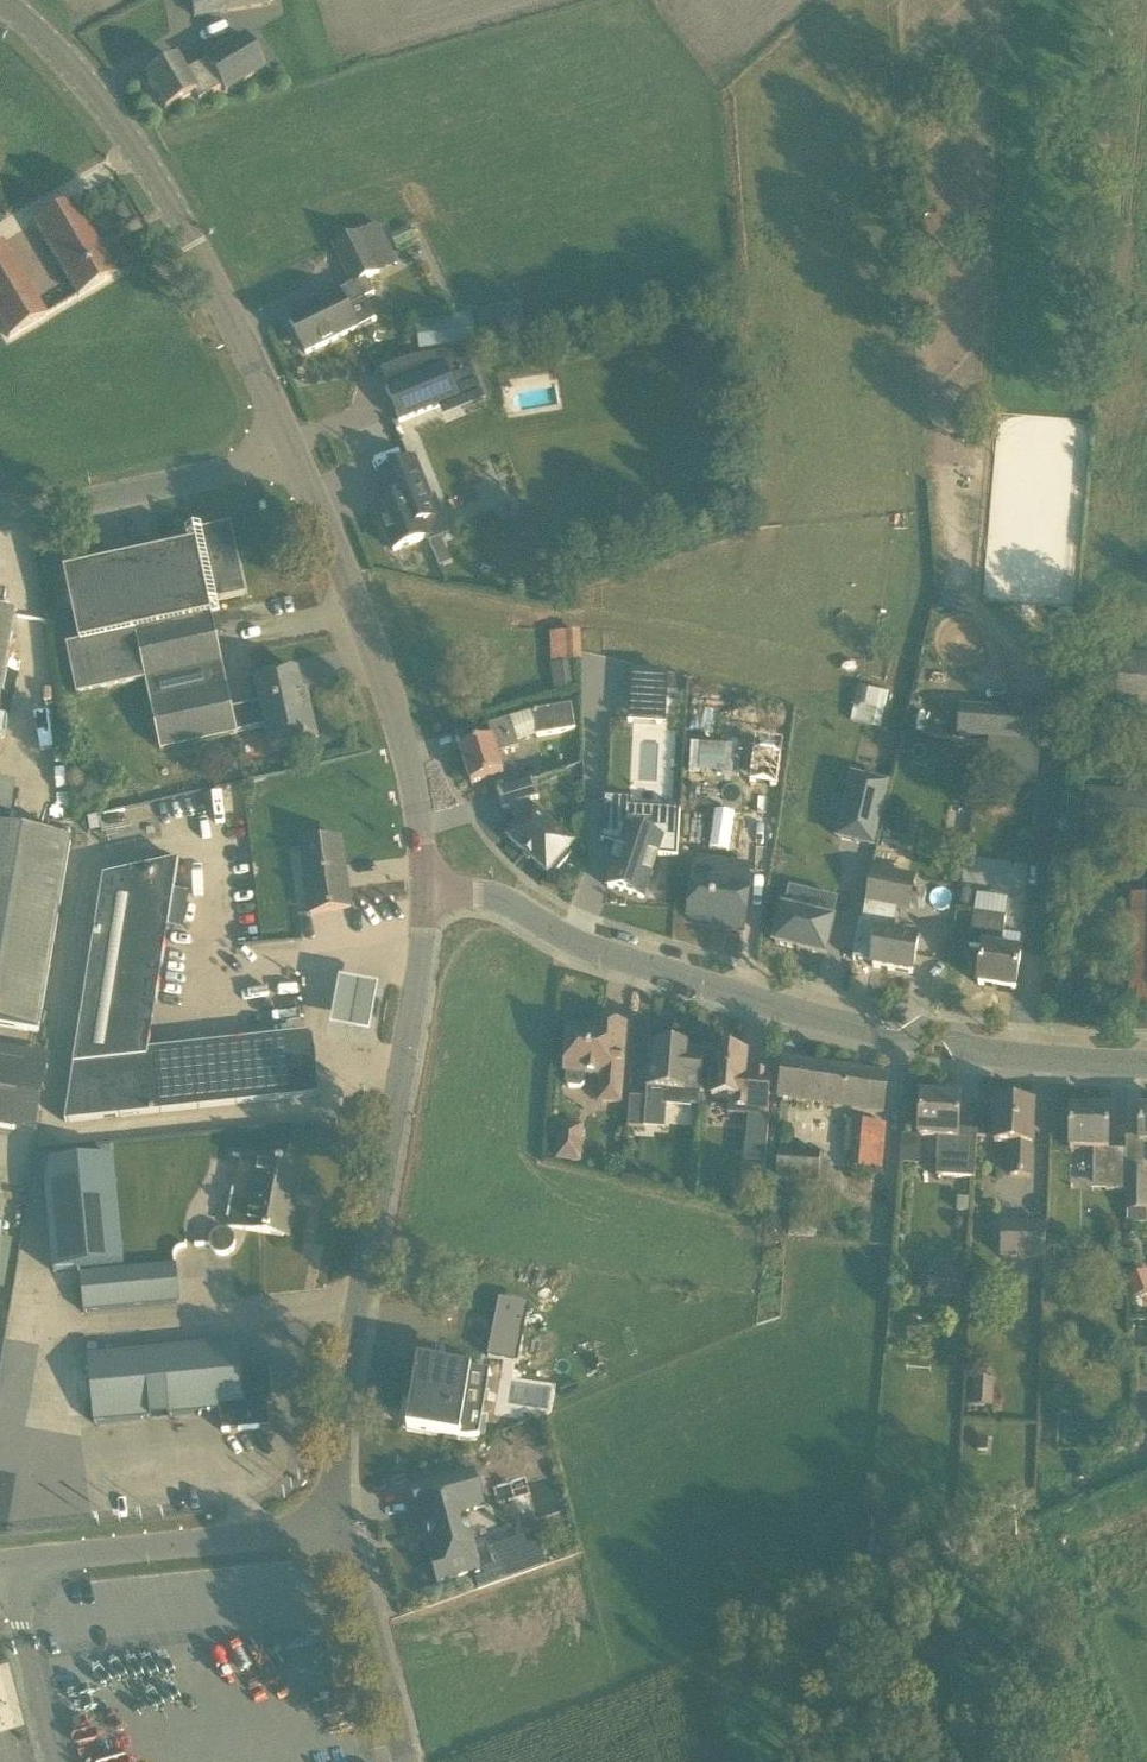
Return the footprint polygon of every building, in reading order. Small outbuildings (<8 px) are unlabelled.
[(270,4),(269,0),(191,0),(193,17),(270,4)] [(185,74),(184,73),(177,60),(145,78),(165,111),(194,94),(198,102),(222,88),(225,92),(263,69),(244,37),(206,59),(206,61),(185,74)] [(34,224),(66,277),(78,297),(115,275),(71,202),(34,224)] [(356,286),(340,294),(314,307),(315,311),(290,323),(307,355),(357,330),(347,308),(365,299),(374,294),(367,281),(379,275),(360,235),(336,247),(356,286)] [(45,316),(2,243),(0,244),(0,324),(9,339),(45,317),(45,316)] [(455,317),(416,322),(420,354),(459,349),(455,317)] [(386,391),(399,421),(400,424),(460,399),(447,366),(386,391)] [(415,460),(408,463),(380,475),(393,507),(378,513),(394,552),(426,539),(428,544),(452,535),(436,496),(431,499),(415,460)] [(64,573),(79,643),(66,645),(77,696),(147,681),(163,752),(239,735),(238,734),(234,711),(210,604),(247,596),(232,525),(173,537),(176,549),(64,573)] [(15,618),(3,616),(7,593),(0,592),(0,709),(15,618)] [(580,632),(550,633),(552,663),(581,661),(580,632)] [(1121,652),(1115,712),(1146,716),(1146,655),(1121,652)] [(571,662),(551,665),(554,696),(574,694),(571,662)] [(629,724),(661,726),(664,674),(632,672),(629,724)] [(261,705),(234,711),(238,734),(265,728),(270,751),(318,741),(310,705),(305,707),(298,673),(255,682),(261,705)] [(853,687),(847,720),(880,726),(886,693),(853,687)] [(572,706),(542,711),(542,712),(535,713),(538,737),(575,731),(572,706)] [(489,727),(493,741),(461,751),(471,785),(504,775),(498,753),(518,747),(510,720),(489,727)] [(753,778),(759,745),(702,734),(692,783),(726,790),(730,773),(753,778)] [(1040,745),(990,740),(987,783),(1037,787),(1040,745)] [(780,778),(781,753),(769,752),(769,778),(780,778)] [(850,774),(834,840),(873,850),(889,783),(850,774)] [(746,813),(775,817),(779,784),(751,780),(746,813)] [(508,839),(547,874),(552,868),(557,872),(570,857),(566,853),(573,845),(533,810),(531,802),(538,800),(532,781),(497,792),(503,811),(510,809),(516,829),(508,839)] [(241,796),(219,801),(230,847),(251,842),(241,796)] [(613,870),(613,872),(615,873),(609,894),(645,904),(651,883),(654,883),(654,882),(653,882),(658,865),(659,865),(659,863),(657,863),(657,860),(678,861),(680,813),(660,812),(659,833),(630,832),(632,802),(603,801),(601,847),(621,853),(620,857),(617,856),(617,858),(618,858),(614,871),(613,870)] [(907,838),(910,821),(885,816),(882,834),(907,838)] [(8,833),(0,832),(0,1026),(39,1033),(72,844),(8,833)] [(299,848),(310,915),(351,909),(341,842),(299,848)] [(750,885),(753,867),(721,862),(718,881),(699,878),(696,877),(691,915),(713,918),(729,920),(728,926),(747,928),(753,885),(750,885)] [(68,1122),(320,1097),(318,1079),(311,1080),(307,1043),(148,1059),(179,863),(105,880),(68,1122)] [(870,903),(867,902),(863,930),(878,933),(873,968),(913,975),(919,938),(895,934),(899,909),(909,910),(915,879),(875,872),(870,903)] [(1134,896),(1130,1006),(1146,1006),(1146,896),(1134,896)] [(785,913),(777,946),(797,951),(797,952),(812,956),(812,954),(826,957),(834,924),(785,913)] [(1021,953),(1005,950),(1002,949),(1006,919),(974,914),(969,947),(984,949),(978,985),(1016,991),(1021,953)] [(377,992),(339,984),(330,1032),(369,1039),(377,992)] [(584,1086),(585,1076),(603,1077),(600,1103),(620,1105),(627,1027),(594,1024),(593,1033),(569,1031),(565,1074),(567,1074),(566,1084),(569,1089),(581,1090),(584,1086)] [(699,1107),(700,1094),(701,1094),(705,1052),(688,1051),(688,1048),(651,1044),(647,1090),(664,1092),(662,1107),(691,1109),(691,1106),(699,1107)] [(729,1114),(768,1117),(771,1073),(745,1071),(747,1056),(716,1053),(712,1099),(730,1100),(729,1114)] [(15,1131),(26,1064),(0,1060),(0,1128),(15,1131)] [(779,1099),(883,1115),(889,1076),(785,1061),(779,1099)] [(645,1130),(648,1100),(630,1098),(627,1128),(645,1130)] [(922,1098),(920,1122),(919,1140),(940,1142),(938,1178),(975,1180),(978,1132),(959,1131),(961,1100),(922,1098)] [(996,1105),(995,1129),(994,1147),(1010,1148),(1008,1178),(1031,1179),(1034,1107),(996,1105)] [(1126,1159),(1125,1159),(1108,1158),(1108,1151),(1109,1136),(1109,1112),(1071,1111),(1070,1135),(1070,1153),(1094,1153),(1094,1173),(1109,1173),(1108,1191),(1125,1191),(1125,1169),(1126,1169),(1126,1159)] [(849,1169),(879,1172),(884,1124),(855,1121),(849,1169)] [(559,1123),(555,1162),(582,1165),(585,1126),(559,1123)] [(46,1176),(55,1267),(126,1261),(115,1146),(50,1152),(46,1176)] [(820,1183),(821,1154),(778,1152),(777,1180),(820,1183)] [(243,1157),(230,1227),(284,1238),(291,1205),(294,1206),(301,1168),(243,1157)] [(1125,1207),(1124,1213),(1127,1213),(1127,1222),(1146,1223),(1146,1213),(1146,1170),(1125,1169),(1125,1191),(1125,1207)] [(1001,1223),(1000,1259),(1047,1261),(1048,1225),(1001,1223)] [(211,1250),(213,1252),(214,1253),(216,1255),(218,1255),(220,1256),(222,1256),(223,1256),(225,1256),(227,1256),(229,1255),(231,1253),(232,1252),(234,1250),(235,1248),(235,1246),(235,1244),(235,1242),(235,1239),(234,1237),(232,1236),(231,1234),(229,1233),(227,1232),(225,1231),(223,1231),(220,1231),(218,1232),(216,1233),(214,1234),(213,1235),(212,1237),(211,1239),(210,1241),(210,1244),(210,1246),(211,1248),(211,1250)] [(81,1275),(84,1313),(179,1304),(175,1266),(81,1275)] [(1135,1298),(1146,1294),(1146,1271),(1127,1279),(1135,1298)] [(927,1297),(962,1300),(964,1275),(929,1272),(927,1297)] [(499,1304),(488,1359),(518,1365),(519,1360),(529,1311),(499,1304)] [(31,1345),(4,1341),(0,1367),(0,1414),(24,1418),(33,1363),(28,1362),(31,1345)] [(94,1425),(220,1411),(222,1433),(270,1428),(267,1390),(271,1390),(270,1368),(241,1371),(239,1342),(88,1360),(94,1425)] [(408,1429),(473,1440),(473,1438),(466,1437),(468,1411),(461,1410),(467,1374),(461,1373),(421,1366),(421,1363),(419,1363),(413,1400),(420,1401),(415,1426),(408,1424),(408,1429)] [(994,1408),(996,1381),(974,1379),(972,1407),(994,1408)] [(17,1470),(18,1449),(5,1449),(6,1427),(0,1427),(0,1469),(17,1470)] [(990,1439),(977,1438),(976,1452),(988,1453),(990,1439)] [(423,1511),(436,1559),(431,1560),(437,1584),(481,1572),(465,1514),(485,1508),(476,1474),(459,1478),(458,1476),(412,1489),(418,1513),(423,1511)] [(500,1575),(547,1565),(541,1538),(494,1548),(500,1575)] [(4,1723),(28,1718),(18,1680),(0,1684),(0,1705),(4,1723)]
